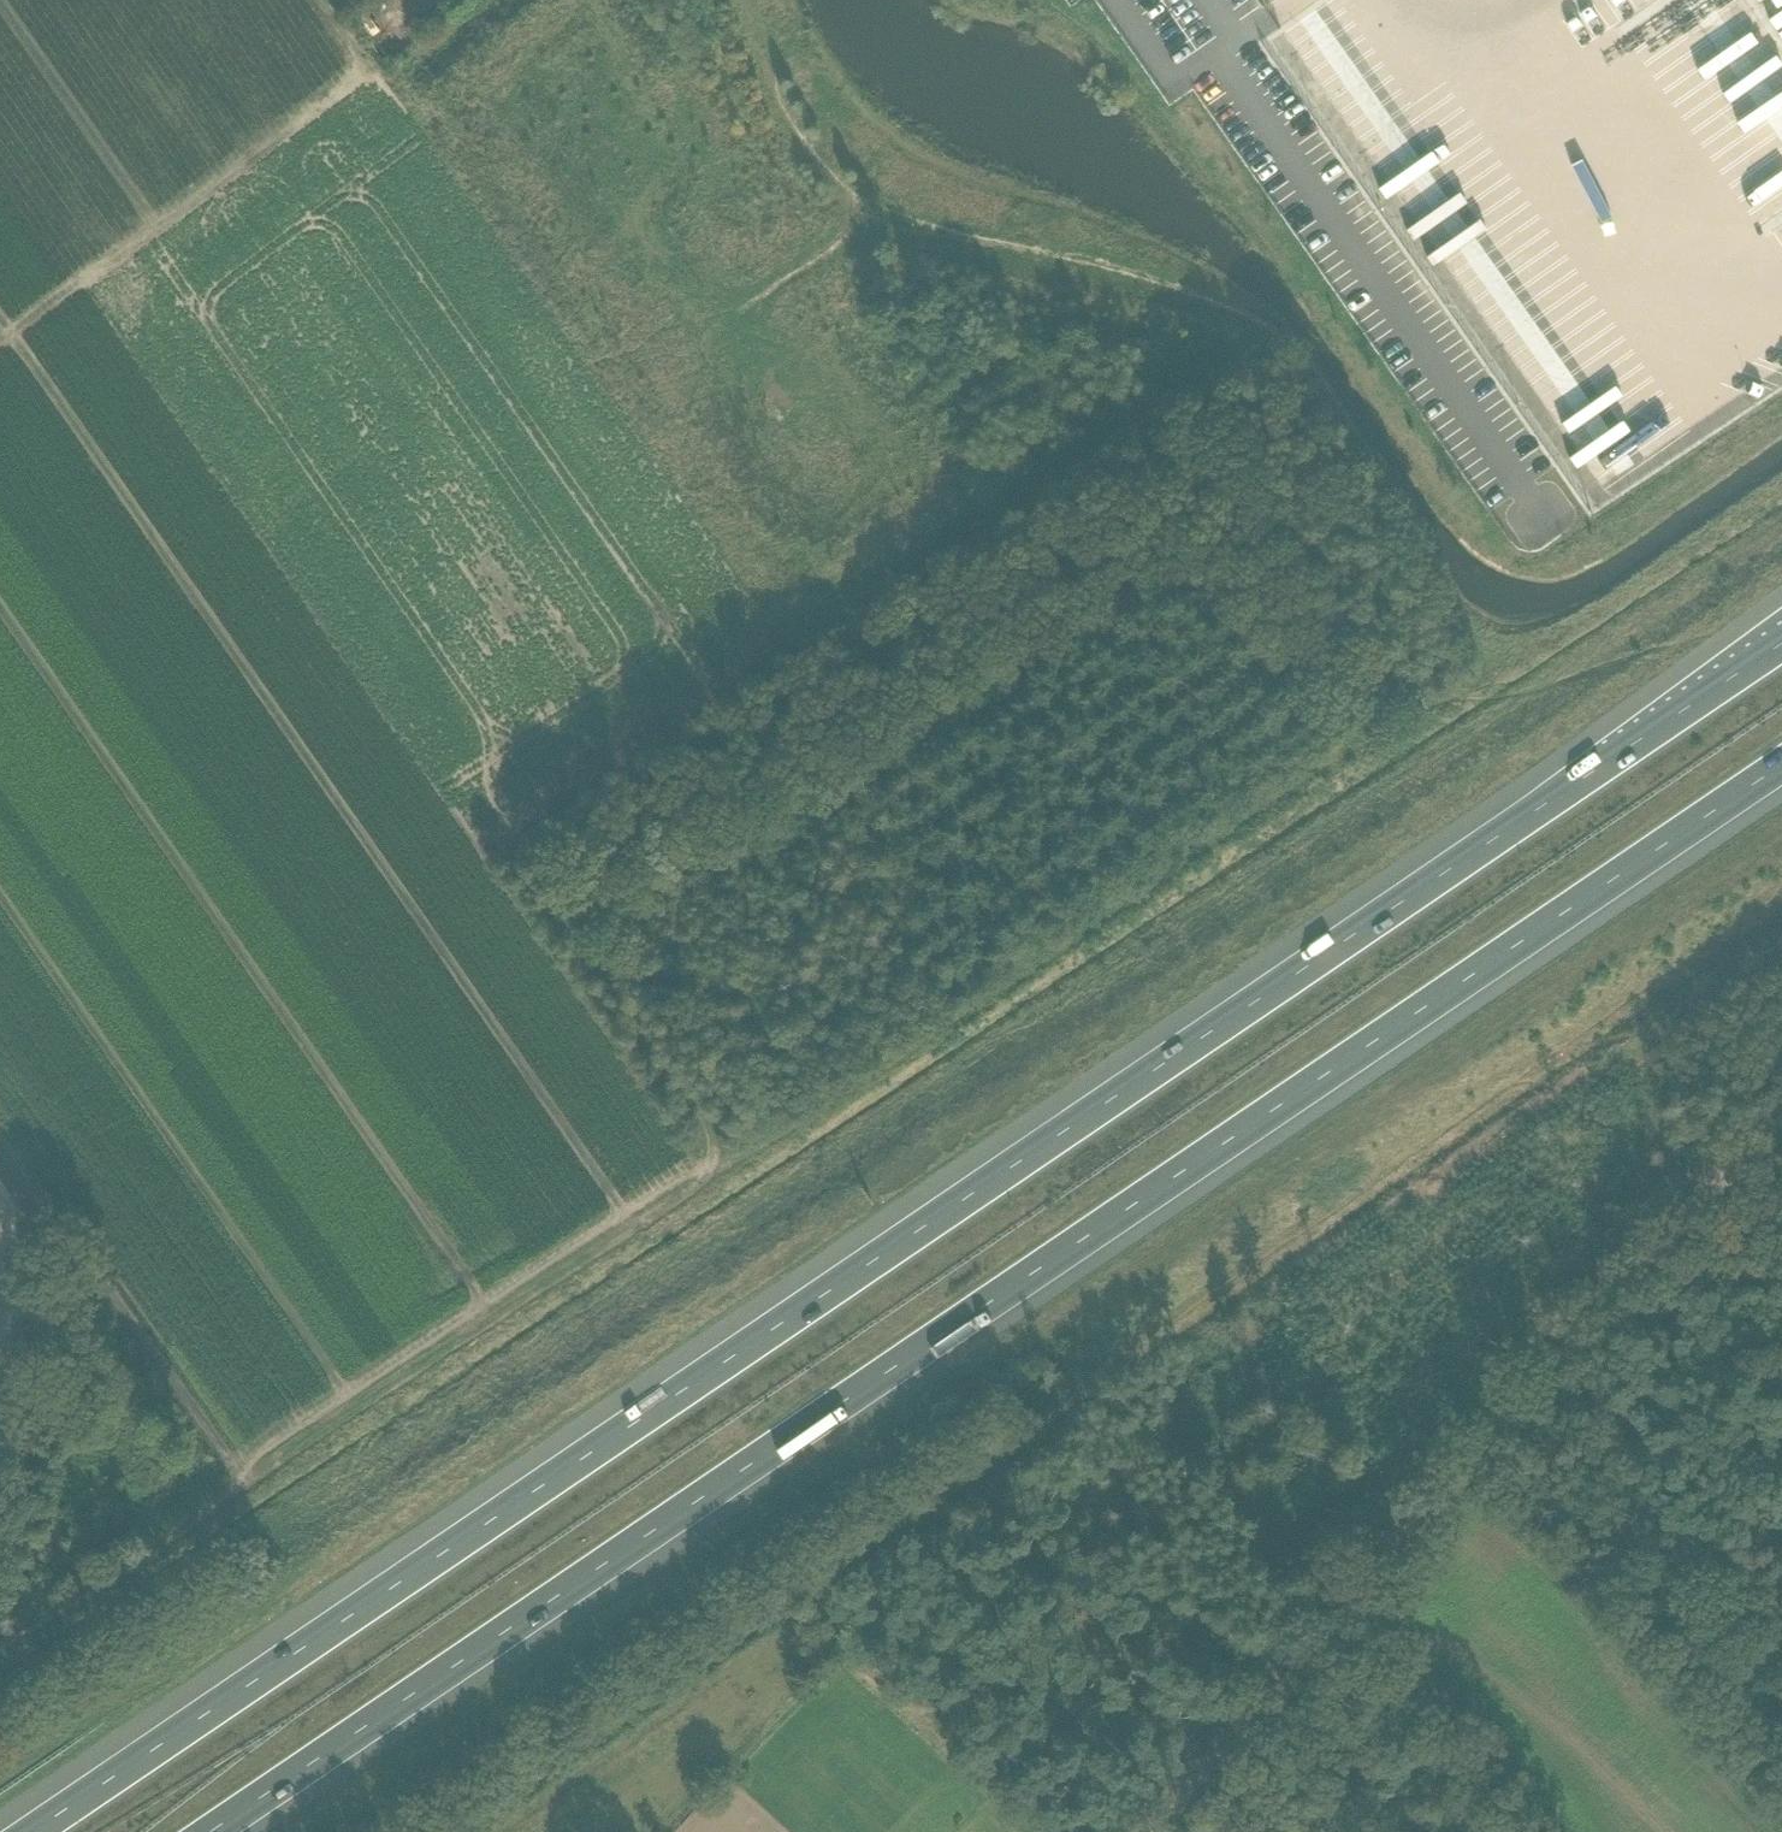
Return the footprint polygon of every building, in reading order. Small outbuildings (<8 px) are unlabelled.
[(1228,1820),(1218,1831),(1243,1831),(1228,1820)]
